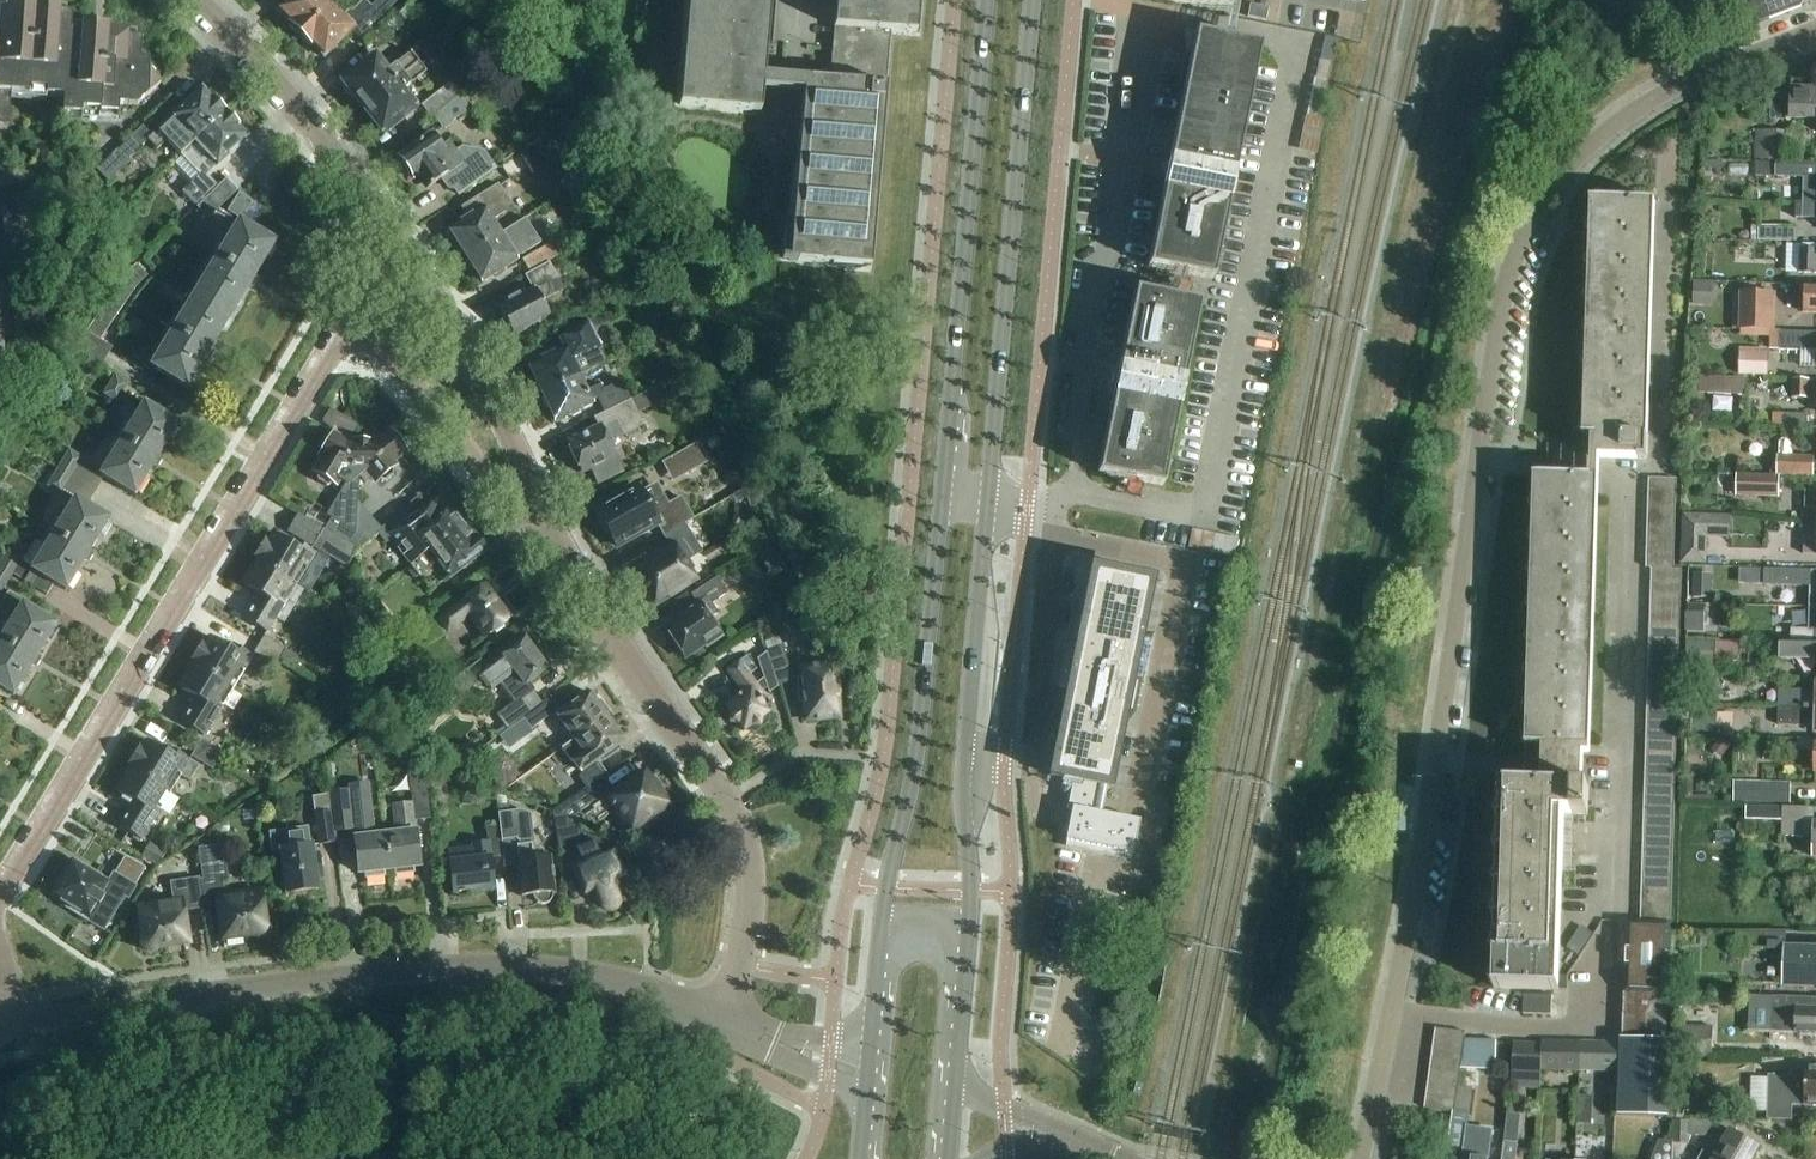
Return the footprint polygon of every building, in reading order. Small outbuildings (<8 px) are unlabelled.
[(298,37),(331,5),(327,0),(287,0),(285,2),(285,3),(277,11),(289,23),(289,28),(298,37)] [(381,18),(400,1),(399,0),(380,0),(372,8),(381,18)] [(405,22),(419,7),(411,0),(403,0),(393,11),(405,22)] [(753,113),(763,0),(689,0),(680,106),(753,113)] [(870,270),(891,34),(916,36),(919,0),(837,0),(829,83),(813,82),(797,264),(870,270)] [(1229,15),(1232,0),(1156,0),(1229,15)] [(1714,5),(1732,3),(1739,20),(1755,14),(1759,24),(1802,7),(1804,2),(1809,0),(1712,0),(1714,5)] [(9,125),(11,96),(64,100),(70,27),(71,27),(72,17),(58,15),(59,9),(12,5),(12,12),(0,11),(0,125),(9,125)] [(331,5),(298,37),(308,47),(312,47),(324,59),(332,51),(333,52),(347,38),(346,38),(369,16),(359,6),(345,19),(331,5)] [(1248,18),(1266,22),(1268,9),(1250,6),(1248,18)] [(129,32),(71,27),(70,27),(64,100),(62,117),(118,121),(119,106),(137,108),(162,84),(148,70),(139,69),(142,39),(129,38),(129,32)] [(1168,172),(1149,268),(1213,281),(1261,47),(1196,34),(1194,41),(1168,172)] [(353,98),(362,109),(419,64),(411,54),(388,72),(376,57),(342,83),(344,86),(344,90),(350,97),(353,98)] [(419,64),(362,109),(371,120),(370,123),(376,131),(380,131),(382,134),(402,118),(405,119),(412,113),(413,109),(416,107),(404,92),(426,74),(419,64)] [(432,118),(434,116),(460,97),(450,85),(422,106),(432,118)] [(1792,88),(1791,121),(1815,122),(1815,89),(1792,88)] [(167,142),(181,156),(228,111),(217,99),(214,102),(202,89),(194,97),(193,96),(180,109),(180,110),(154,135),(145,126),(118,151),(128,161),(148,142),(157,152),(167,142)] [(460,97),(434,116),(443,129),(469,110),(460,97)] [(1318,146),(1324,106),(1307,104),(1301,144),(1318,146)] [(228,111),(181,156),(201,177),(183,193),(196,207),(217,187),(208,177),(227,158),(228,159),(241,146),(241,145),(249,137),(237,125),(239,123),(228,111)] [(574,136),(582,131),(576,122),(568,127),(574,136)] [(1755,161),(1769,162),(1784,162),(1785,133),(1756,132),(1755,161)] [(442,180),(449,190),(455,191),(459,196),(496,169),(494,166),(491,167),(482,154),(463,150),(456,156),(449,146),(444,149),(433,134),(397,160),(411,180),(419,174),(430,188),(442,180)] [(530,169),(559,150),(548,134),(520,152),(530,169)] [(1776,178),(1814,179),(1814,165),(1777,164),(1776,178)] [(198,208),(209,219),(238,191),(227,179),(198,208)] [(464,255),(466,257),(501,235),(492,221),(513,208),(498,185),(461,209),(467,218),(460,223),(461,224),(449,232),(457,244),(455,245),(463,256),(464,255)] [(1803,204),(1815,204),(1815,189),(1804,188),(1803,204)] [(1,196),(2,211),(33,207),(31,192),(1,196)] [(229,212),(242,220),(252,203),(241,194),(229,212)] [(1592,438),(1591,478),(1592,478),(1599,478),(1600,458),(1639,459),(1639,460),(1642,460),(1650,202),(1597,200),(1590,438),(1592,438)] [(1803,204),(1797,203),(1796,219),(1815,219),(1815,204),(1803,204)] [(2,211),(4,226),(34,222),(33,207),(2,211)] [(501,235),(466,257),(467,260),(467,263),(471,270),(475,271),(482,283),(494,276),(494,277),(507,269),(506,268),(518,261),(517,259),(541,244),(526,220),(501,235)] [(4,226),(6,241),(36,237),(34,222),(4,226)] [(239,224),(195,297),(230,318),(249,287),(253,288),(258,280),(255,278),(274,246),(239,224)] [(1758,241),(1796,242),(1796,227),(1759,226),(1758,241)] [(6,241),(7,256),(37,252),(36,237),(6,241)] [(522,261),(529,274),(565,254),(558,241),(522,261)] [(1801,250),(1801,274),(1815,275),(1815,251),(1801,250)] [(7,256),(9,271),(39,267),(37,252),(7,256)] [(498,310),(505,322),(504,326),(508,333),(511,334),(513,338),(550,318),(542,303),(563,291),(549,265),(527,277),(534,290),(523,296),(523,295),(507,303),(508,305),(498,310)] [(136,266),(131,272),(141,282),(146,277),(136,266)] [(141,282),(131,272),(125,277),(123,280),(135,288),(141,282)] [(135,288),(123,280),(117,289),(129,297),(135,288)] [(1713,306),(1713,284),(1694,283),(1693,305),(1713,306)] [(1801,287),(1800,311),(1815,312),(1815,287),(1801,287)] [(129,297),(117,289),(111,298),(123,306),(129,297)] [(1143,484),(1163,488),(1200,305),(1135,292),(1119,371),(1118,378),(1098,475),(1143,484)] [(1740,330),(1771,331),(1772,295),(1741,294),(1740,330)] [(230,318),(195,297),(151,369),(187,390),(206,359),(209,360),(214,352),(212,349),(230,318)] [(123,306),(111,298),(105,307),(117,315),(123,306)] [(117,315),(105,307),(99,316),(111,324),(117,315)] [(111,324),(99,316),(93,325),(105,333),(111,324)] [(541,393),(542,395),(580,377),(607,363),(587,322),(557,336),(563,350),(554,355),(553,354),(540,360),(541,362),(529,368),(535,380),(534,384),(538,391),(541,393)] [(105,333),(93,325),(86,334),(99,342),(105,333)] [(1780,332),(1779,351),(1815,353),(1815,333),(1780,332)] [(99,342),(86,334),(75,350),(101,366),(111,349),(99,342)] [(1739,376),(1769,377),(1769,354),(1739,353),(1739,376)] [(115,377),(110,386),(122,394),(128,385),(115,377)] [(598,400),(605,413),(630,400),(622,383),(603,391),(601,385),(587,392),(580,377),(542,395),(543,397),(543,401),(546,408),(549,410),(555,423),(568,417),(568,418),(582,412),(581,411),(593,405),(592,403),(598,400)] [(1711,395),(1712,378),(1700,378),(1699,395),(1711,395)] [(1815,400),(1815,381),(1794,380),(1793,400),(1815,400)] [(122,394),(110,386),(105,395),(117,402),(122,394)] [(630,400),(605,413),(605,414),(594,419),(598,429),(567,445),(574,460),(573,463),(576,470),(579,470),(581,475),(590,471),(597,485),(623,472),(609,443),(643,426),(638,416),(666,402),(660,388),(631,402),(630,400)] [(100,476),(135,497),(154,466),(157,467),(162,459),(159,456),(178,425),(144,405),(100,476)] [(1784,428),(1807,429),(1807,417),(1784,415),(1784,428)] [(1815,446),(1815,429),(1807,429),(1807,446),(1815,446)] [(367,443),(363,443),(363,450),(353,467),(360,477),(366,484),(374,478),(378,483),(380,481),(382,483),(386,483),(394,477),(394,473),(393,471),(395,469),(390,463),(405,451),(403,447),(404,446),(396,436),(394,437),(392,434),(379,444),(375,440),(369,440),(367,443)] [(363,450),(363,443),(357,443),(355,440),(349,440),(346,444),(332,436),(329,440),(327,439),(321,450),(323,451),(320,455),(325,458),(315,475),(318,476),(317,479),(318,482),(326,488),(330,487),(332,485),(334,486),(340,476),(350,481),(332,509),(337,512),(326,531),(358,550),(381,530),(358,504),(359,478),(360,477),(353,467),(363,450)] [(699,445),(663,465),(673,483),(708,464),(699,445)] [(69,453),(64,461),(76,469),(82,460),(69,453)] [(1773,476),(1813,477),(1814,458),(1779,457),(1778,470),(1773,470),(1773,476)] [(64,461),(59,470),(71,478),(76,469),(64,461)] [(59,470),(54,479),(66,486),(71,478),(59,470)] [(1592,478),(1591,478),(1540,476),(1531,787),(1507,786),(1500,990),(1553,992),(1558,816),(1581,816),(1592,478)] [(1736,498),(1779,499),(1780,477),(1736,476),(1736,498)] [(66,486),(54,479),(48,488),(60,495),(66,486)] [(1649,479),(1649,494),(1677,495),(1677,480),(1649,479)] [(657,525),(664,538),(687,524),(696,519),(684,498),(655,513),(642,489),(638,491),(634,490),(626,495),(625,499),(598,513),(600,517),(599,521),(604,531),(608,532),(616,547),(657,525)] [(1806,491),(1805,510),(1815,510),(1815,492),(1806,491)] [(1649,494),(1648,509),(1676,510),(1677,495),(1649,494)] [(21,561),(15,569),(28,577),(24,583),(46,597),(54,585),(66,592),(85,561),(88,562),(93,554),(90,552),(102,532),(106,534),(111,527),(107,524),(109,521),(75,500),(33,568),(21,561)] [(390,542),(409,565),(427,551),(429,553),(462,527),(448,510),(442,514),(434,505),(412,525),(402,514),(376,536),(385,546),(390,542)] [(1648,509),(1648,524),(1676,525),(1676,510),(1648,509)] [(1684,517),(1682,564),(1706,565),(1707,539),(1729,539),(1730,518),(1684,517)] [(687,524),(664,538),(671,550),(632,573),(643,590),(642,592),(642,593),(642,595),(642,596),(642,597),(642,598),(643,599),(644,601),(646,602),(648,603),(651,603),(654,608),(696,581),(679,554),(699,543),(687,524)] [(1648,524),(1647,539),(1675,540),(1676,525),(1648,524)] [(427,551),(409,565),(420,578),(438,563),(450,578),(486,549),(477,538),(474,541),(462,527),(429,553),(427,551)] [(313,547),(348,568),(357,552),(322,531),(313,547)] [(259,560),(256,564),(293,586),(304,568),(306,570),(315,555),(295,542),(292,546),(274,535),(269,543),(265,541),(255,558),(259,560)] [(1804,537),(1804,555),(1815,555),(1815,537),(1804,537)] [(1647,539),(1647,554),(1675,555),(1675,540),(1647,539)] [(3,562),(15,569),(21,561),(9,553),(3,562)] [(1646,569),(1650,569),(1674,570),(1674,569),(1675,555),(1647,554),(1646,569)] [(15,569),(3,562),(0,567),(0,572),(10,578),(15,569)] [(293,586),(256,564),(243,586),(257,594),(253,600),(257,602),(245,621),(267,634),(276,620),(284,624),(304,592),(293,586)] [(1652,570),(1651,583),(1681,584),(1682,570),(1674,569),(1674,570),(1650,569),(1650,570),(1652,570)] [(1131,720),(1138,687),(1124,684),(1125,679),(1131,680),(1151,583),(1127,578),(1127,576),(1116,574),(1116,576),(1091,571),(1049,777),(1072,782),(1066,810),(1072,811),(1067,842),(1132,855),(1138,823),(1102,816),(1108,789),(1109,790),(1122,724),(1116,722),(1117,717),(1131,720)] [(1810,607),(1815,607),(1815,572),(1765,571),(1764,586),(1811,588),(1810,607)] [(10,578),(0,572),(0,584),(5,587),(10,578)] [(1694,599),(1712,599),(1712,576),(1694,576),(1694,599)] [(708,617),(716,612),(711,605),(727,594),(716,578),(691,596),(698,606),(664,630),(685,659),(704,646),(707,649),(722,639),(719,635),(720,635),(708,617)] [(1651,583),(1651,598),(1681,599),(1681,584),(1651,583)] [(439,621),(447,632),(468,616),(485,639),(509,621),(485,587),(460,605),(460,606),(439,621)] [(13,697),(32,666),(35,667),(40,660),(37,657),(56,626),(23,606),(25,602),(8,591),(0,604),(0,616),(12,623),(0,641),(0,690),(13,697)] [(1651,598),(1650,612),(1681,613),(1681,599),(1651,598)] [(1791,641),(1815,642),(1815,607),(1810,607),(1810,630),(1792,630),(1791,641)] [(1650,612),(1650,626),(1680,627),(1681,613),(1650,612)] [(1688,614),(1686,614),(1686,632),(1704,633),(1704,614),(1688,614)] [(1650,626),(1649,640),(1680,641),(1680,627),(1650,626)] [(264,637),(259,646),(280,658),(285,650),(264,637)] [(196,664),(193,667),(230,689),(241,672),(243,673),(252,658),(232,646),(229,650),(211,639),(206,647),(202,645),(192,661),(196,664)] [(1649,640),(1649,654),(1679,655),(1680,641),(1649,640)] [(487,669),(479,675),(491,692),(500,686),(513,704),(531,691),(527,686),(547,671),(525,641),(502,658),(502,657),(487,669)] [(1791,641),(1781,641),(1780,662),(1815,663),(1815,642),(1791,641)] [(280,658),(259,646),(254,654),(275,666),(280,658)] [(1686,672),(1714,673),(1715,648),(1687,647),(1686,672)] [(768,653),(779,687),(794,682),(782,648),(768,653)] [(763,706),(765,698),(761,693),(767,689),(769,695),(778,688),(766,654),(757,660),(764,680),(756,685),(749,676),(758,670),(748,656),(727,671),(744,694),(726,707),(731,714),(730,723),(739,725),(744,732),(751,727),(760,728),(767,723),(769,714),(763,706)] [(1649,654),(1649,668),(1679,669),(1679,655),(1649,654)] [(802,669),(803,680),(799,680),(800,701),(804,704),(806,722),(840,719),(836,667),(832,667),(831,659),(815,660),(816,668),(802,669)] [(230,689),(193,667),(180,689),(194,698),(190,703),(194,706),(183,724),(204,737),(223,707),(220,706),(230,689)] [(1649,668),(1648,683),(1678,684),(1679,669),(1649,668)] [(458,698),(476,685),(466,671),(448,685),(458,698)] [(1698,699),(1714,700),(1715,677),(1699,677),(1698,699)] [(1648,683),(1648,697),(1678,698),(1678,684),(1648,683)] [(507,731),(511,727),(523,719),(543,705),(532,690),(531,691),(513,704),(496,716),(507,731)] [(1779,709),(1815,710),(1815,698),(1807,698),(1807,692),(1779,691),(1779,709)] [(557,717),(574,740),(609,715),(600,703),(597,705),(589,694),(557,717)] [(1648,697),(1647,711),(1678,712),(1678,698),(1648,697)] [(551,699),(543,705),(523,719),(524,720),(531,730),(559,710),(551,699)] [(1691,733),(1716,734),(1717,710),(1693,708),(1691,733)] [(1779,709),(1778,726),(1815,727),(1815,710),(1779,709)] [(1647,711),(1647,725),(1677,726),(1678,712),(1647,711)] [(609,715),(574,740),(574,741),(561,750),(579,774),(597,761),(602,763),(618,751),(618,745),(623,741),(615,730),(618,728),(609,715)] [(524,720),(499,738),(509,750),(533,733),(531,730),(524,720)] [(1647,725),(1646,739),(1677,740),(1677,726),(1647,725)] [(1646,739),(1646,753),(1676,754),(1677,740),(1646,739)] [(1711,752),(1722,760),(1730,747),(1720,740),(1711,752)] [(1815,752),(1815,773),(1815,740),(1798,740),(1798,751),(1815,752)] [(202,741),(196,750),(218,763),(223,754),(202,741)] [(133,767),(131,771),(165,792),(165,793),(167,794),(178,776),(190,783),(199,768),(189,762),(169,749),(166,753),(148,742),(143,751),(139,749),(129,765),(133,767)] [(218,763),(196,750),(191,758),(213,771),(218,763)] [(1646,753),(1646,768),(1676,769),(1676,754),(1646,753)] [(579,779),(587,790),(607,776),(598,765),(579,779)] [(408,768),(411,796),(427,794),(424,766),(408,768)] [(1646,768),(1645,782),(1675,783),(1676,769),(1646,768)] [(165,792),(131,771),(117,793),(131,801),(127,807),(131,809),(120,828),(141,841),(160,811),(158,809),(167,794),(165,793),(165,792)] [(553,813),(554,822),(565,821),(579,827),(590,818),(595,825),(614,811),(631,835),(638,830),(641,833),(656,823),(653,819),(659,814),(664,814),(667,809),(670,807),(665,800),(663,790),(654,785),(645,772),(608,799),(601,789),(591,796),(587,790),(553,813)] [(1645,782),(1645,796),(1675,797),(1675,783),(1645,782)] [(1733,802),(1791,804),(1791,785),(1734,783),(1733,802)] [(329,796),(334,833),(354,831),(355,840),(359,874),(366,874),(366,879),(384,877),(384,872),(391,871),(386,836),(374,837),(369,790),(329,795),(329,796)] [(335,845),(334,833),(329,796),(313,799),(320,847),(335,845)] [(1645,796),(1644,810),(1675,811),(1675,797),(1645,796)] [(396,835),(386,836),(391,871),(395,870),(396,876),(414,874),(413,868),(420,867),(416,833),(412,805),(393,807),(396,835)] [(1773,821),(1773,809),(1747,807),(1746,820),(1773,821)] [(1815,823),(1815,821),(1815,809),(1783,808),(1783,811),(1783,822),(1782,838),(1814,839),(1814,858),(1815,858),(1815,823)] [(1644,810),(1644,824),(1674,825),(1675,811),(1644,810)] [(537,905),(539,906),(541,907),(543,907),(545,906),(547,906),(549,904),(551,903),(552,901),(552,900),(553,899),(553,897),(553,896),(549,859),(533,861),(532,846),(531,846),(528,818),(517,814),(499,816),(504,869),(519,868),(522,899),(532,898),(533,899),(533,900),(534,902),(534,903),(536,905),(537,905)] [(565,821),(554,822),(559,850),(578,847),(585,865),(575,869),(577,878),(580,887),(586,894),(594,891),(601,907),(601,908),(603,910),(605,911),(607,912),(609,912),(610,912),(612,912),(614,911),(616,910),(617,909),(618,907),(619,905),(619,903),(620,902),(619,900),(619,899),(615,889),(621,887),(618,881),(624,878),(611,848),(612,844),(576,829),(579,827),(565,821)] [(1644,824),(1643,838),(1674,839),(1674,825),(1644,824)] [(322,879),(319,856),(313,857),(309,828),(269,833),(272,853),(281,852),(287,895),(291,894),(294,897),(303,895),(305,892),(318,890),(316,879),(322,879)] [(449,853),(450,864),(453,895),(457,895),(459,899),(468,898),(469,894),(493,891),(490,860),(503,859),(500,828),(486,829),(488,844),(473,846),(474,851),(449,853)] [(1643,838),(1643,853),(1673,854),(1674,839),(1643,838)] [(1643,853),(1642,867),(1673,868),(1673,854),(1643,853)] [(108,885),(73,864),(68,871),(63,874),(57,884),(58,889),(53,896),(68,905),(65,909),(86,922),(87,922),(103,931),(124,897),(128,899),(146,870),(125,857),(124,858),(127,860),(116,877),(114,875),(108,885)] [(201,869),(207,908),(218,907),(223,941),(252,937),(258,940),(264,938),(268,934),(269,927),(265,922),(260,892),(224,897),(221,881),(228,880),(226,865),(201,869)] [(1642,867),(1642,881),(1672,882),(1673,868),(1642,867)] [(183,911),(202,909),(198,879),(172,883),(175,902),(139,909),(143,938),(141,944),(142,950),(147,954),(154,954),(159,950),(188,946),(183,911)] [(1642,881),(1642,895),(1672,896),(1672,882),(1642,881)] [(1642,895),(1641,909),(1671,910),(1672,896),(1642,895)] [(1641,909),(1641,923),(1671,925),(1671,910),(1641,909)] [(1624,1040),(1621,1116),(1664,1118),(1667,1041),(1669,982),(1671,931),(1671,925),(1641,923),(1628,923),(1624,1040)] [(1582,927),(1567,949),(1577,956),(1592,934),(1582,927)] [(1669,982),(1690,983),(1736,985),(1736,987),(1742,988),(1742,985),(1785,986),(1785,988),(1815,989),(1815,950),(1787,949),(1786,949),(1786,933),(1692,932),(1671,931),(1669,982)] [(1523,1015),(1552,1016),(1552,997),(1524,996),(1523,1015)] [(1772,998),(1771,1034),(1815,1035),(1815,1000),(1772,998)] [(1676,1027),(1675,1057),(1712,1058),(1713,1028),(1698,1027),(1677,1027),(1676,1027)] [(1436,1029),(1434,1043),(1464,1047),(1466,1033),(1436,1029)] [(1497,1042),(1465,1041),(1464,1047),(1462,1060),(1461,1069),(1496,1071),(1497,1042)] [(1434,1043),(1432,1056),(1462,1060),(1464,1047),(1434,1043)] [(1543,1043),(1543,1046),(1544,1046),(1542,1071),(1580,1072),(1582,1044),(1543,1043)] [(1544,1046),(1543,1046),(1514,1044),(1513,1073),(1541,1075),(1542,1071),(1544,1046)] [(1618,1045),(1582,1044),(1580,1072),(1618,1073),(1618,1045)] [(1432,1056),(1431,1069),(1461,1074),(1462,1060),(1432,1056)] [(1431,1069),(1429,1083),(1459,1087),(1461,1074),(1431,1069)] [(1793,1122),(1793,1100),(1805,1101),(1805,1107),(1815,1107),(1815,1071),(1806,1071),(1806,1078),(1769,1076),(1768,1121),(1793,1122)] [(1429,1083),(1427,1096),(1457,1100),(1459,1088),(1459,1087),(1429,1083)] [(1459,1088),(1457,1100),(1455,1114),(1470,1116),(1473,1090),(1459,1088)] [(1594,1118),(1593,1091),(1580,1091),(1581,1119),(1594,1118)] [(1425,1110),(1455,1114),(1457,1100),(1427,1096),(1425,1110)] [(1669,1120),(1684,1120),(1684,1099),(1669,1099),(1669,1120)] [(1716,1158),(1754,1158),(1760,1148),(1736,1135),(1737,1122),(1689,1122),(1689,1123),(1674,1123),(1674,1134),(1689,1135),(1689,1137),(1728,1137),(1716,1158)] [(1487,1131),(1468,1128),(1463,1158),(1488,1158),(1487,1131)] [(1516,1144),(1518,1145),(1519,1134),(1506,1132),(1504,1143),(1516,1144)] [(1689,1145),(1689,1137),(1689,1135),(1674,1134),(1674,1144),(1689,1145)] [(1516,1144),(1504,1143),(1503,1158),(1514,1158),(1516,1144)]
